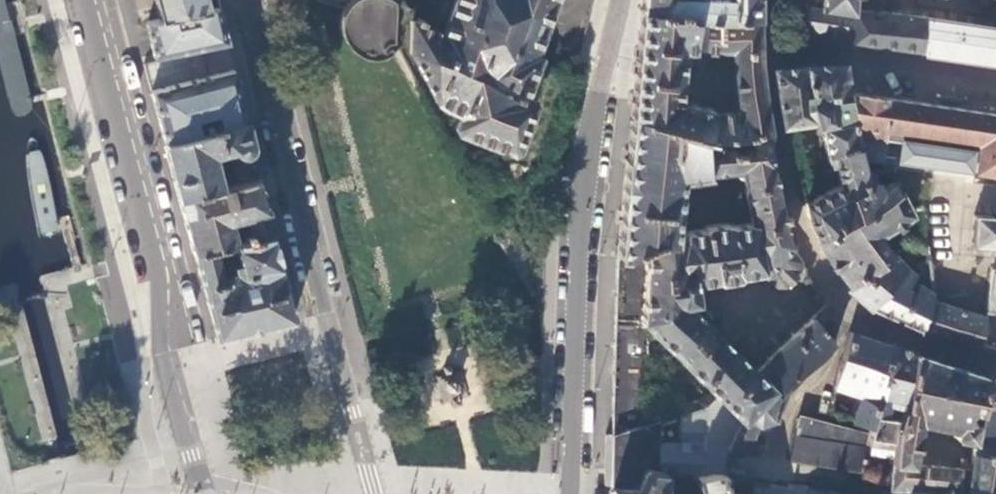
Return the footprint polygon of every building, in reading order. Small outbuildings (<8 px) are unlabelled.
[(11,112),(17,116),(23,116),(30,112),(33,105),(31,99),(15,37),(6,2),(5,0),(0,0),(0,66),(11,112)] [(219,3),(219,0),(153,0),(157,16),(219,3)] [(348,0),(345,3),(343,7),(341,16),(341,17),(341,24),(342,32),(345,39),(350,44),(356,49),(360,50),(363,52),(363,54),(376,54),(376,53),(383,53),(386,49),(390,49),(393,47),(392,44),(393,0),(348,0)] [(552,0),(453,0),(442,30),(409,19),(408,49),(434,100),(458,112),(452,124),(453,129),(509,150),(516,145),(532,102),(529,96),(522,94),(537,54),(533,53),(540,31),(543,26),(544,27),(552,5),(550,5),(552,0)] [(643,12),(760,19),(761,0),(644,0),(643,12)] [(849,39),(852,9),(853,0),(823,0),(822,9),(805,6),(805,33),(849,39)] [(852,9),(862,10),(864,0),(853,0),(852,9)] [(153,58),(228,39),(223,18),(219,3),(157,16),(144,19),(153,58)] [(923,50),(927,18),(862,10),(852,9),(849,39),(923,50)] [(632,119),(715,140),(770,134),(762,61),(760,19),(643,12),(636,78),(632,119)] [(935,52),(939,19),(927,18),(923,50),(935,52)] [(994,26),(939,19),(935,52),(995,61),(995,26),(994,26)] [(780,127),(820,122),(817,102),(831,88),(846,88),(846,62),(803,62),(772,63),(780,127)] [(220,125),(245,119),(237,83),(234,69),(196,78),(204,114),(217,110),(220,125)] [(204,114),(196,78),(152,89),(165,140),(199,130),(195,116),(204,114)] [(820,122),(825,155),(859,143),(846,88),(831,88),(817,102),(820,122)] [(846,88),(859,143),(865,158),(882,158),(884,137),(954,146),(975,149),(972,170),(995,173),(995,110),(923,100),(859,90),(846,88)] [(199,130),(165,140),(171,165),(180,200),(260,182),(252,149),(248,130),(245,119),(220,125),(199,130)] [(772,154),(770,134),(715,140),(632,119),(628,161),(627,161),(622,210),(623,210),(619,257),(650,244),(676,240),(681,179),(742,171),(753,225),(731,227),(729,224),(706,226),(705,230),(688,232),(686,234),(685,239),(688,258),(793,244),(780,185),(772,154)] [(40,149),(28,140),(20,154),(40,238),(61,232),(60,228),(40,149)] [(806,217),(815,237),(902,189),(896,179),(881,186),(872,167),(865,167),(865,158),(859,143),(825,155),(836,181),(803,200),(806,217)] [(180,200),(197,261),(217,255),(237,250),(274,241),(266,209),(260,182),(180,200)] [(848,287),(896,252),(881,232),(913,213),(912,212),(902,189),(815,237),(826,256),(830,263),(848,287)] [(992,215),(990,212),(973,210),(971,245),(986,246),(995,246),(995,215),(992,215)] [(807,267),(793,244),(688,258),(685,239),(676,240),(650,244),(619,257),(618,290),(617,320),(642,322),(649,328),(716,395),(704,406),(646,422),(648,328),(616,327),(615,361),(611,444),(609,487),(641,488),(642,471),(647,466),(663,466),(698,473),(713,470),(723,470),(728,448),(747,451),(760,423),(774,418),(779,407),(788,387),(819,358),(825,350),(834,339),(844,320),(830,297),(755,365),(692,303),(699,300),(696,283),(716,279),(720,281),(738,278),(742,275),(761,272),(766,274),(778,287),(790,285),(800,275),(807,274),(807,267)] [(257,329),(295,320),(281,273),(274,241),(237,250),(245,281),(225,286),(217,255),(197,261),(206,295),(215,339),(257,329)] [(879,312),(919,330),(929,296),(932,288),(921,283),(914,271),(896,252),(848,287),(846,288),(869,308),(879,312)] [(995,309),(995,264),(989,267),(985,309),(995,309)] [(981,347),(986,313),(929,296),(919,330),(945,339),(978,350),(981,347)] [(882,397),(896,344),(872,337),(851,331),(834,386),(859,396),(851,417),(874,423),(877,416),(882,397)] [(906,402),(917,353),(918,350),(906,347),(896,344),(882,397),(906,402)] [(988,376),(948,363),(917,353),(906,402),(902,419),(894,457),(887,491),(903,490),(903,493),(922,493),(922,489),(957,491),(968,491),(973,462),(963,462),(961,467),(913,462),(921,422),(957,428),(956,432),(957,436),(977,439),(982,409),(972,407),(974,397),(984,398),(988,376)] [(988,374),(988,376),(984,398),(982,409),(977,439),(973,462),(968,491),(982,493),(995,493),(995,377),(988,374)] [(856,474),(865,430),(801,413),(789,457),(856,474)] [(877,416),(874,423),(871,453),(894,457),(902,419),(877,416)] [(609,487),(608,493),(663,493),(663,466),(647,466),(642,471),(641,488),(609,487)] [(723,470),(713,470),(698,473),(702,493),(722,493),(723,470)]
